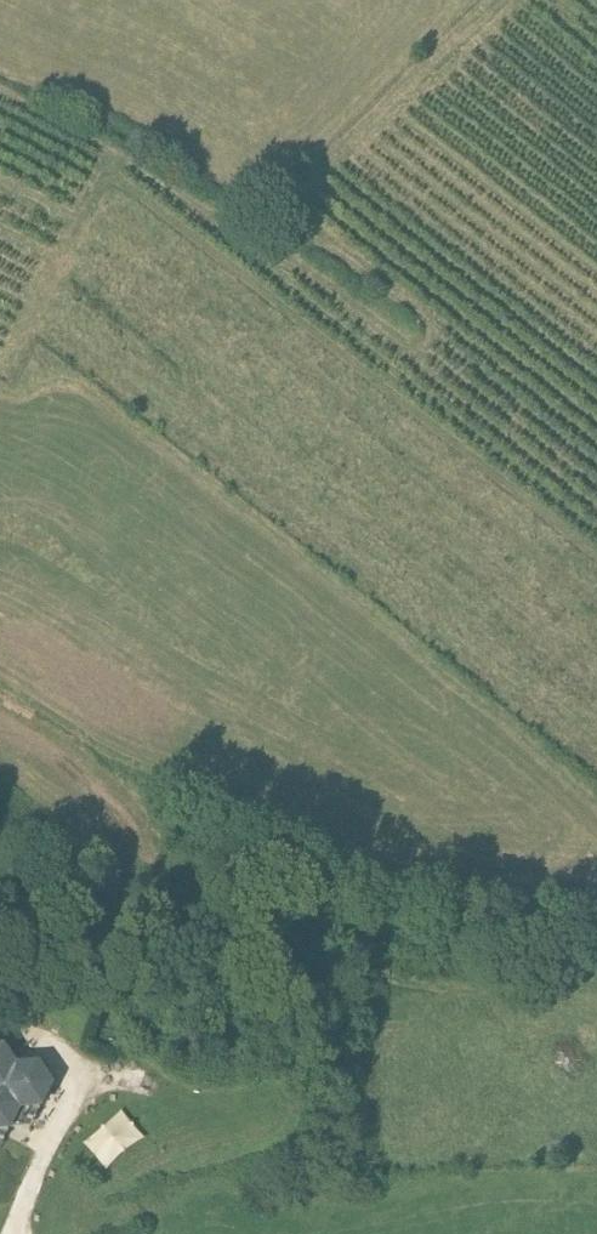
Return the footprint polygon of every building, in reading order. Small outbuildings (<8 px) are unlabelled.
[(9,1129),(19,1109),(41,1107),(51,1086),(38,1068),(16,1070),(3,1052),(0,1052),(0,1129),(9,1129)]
